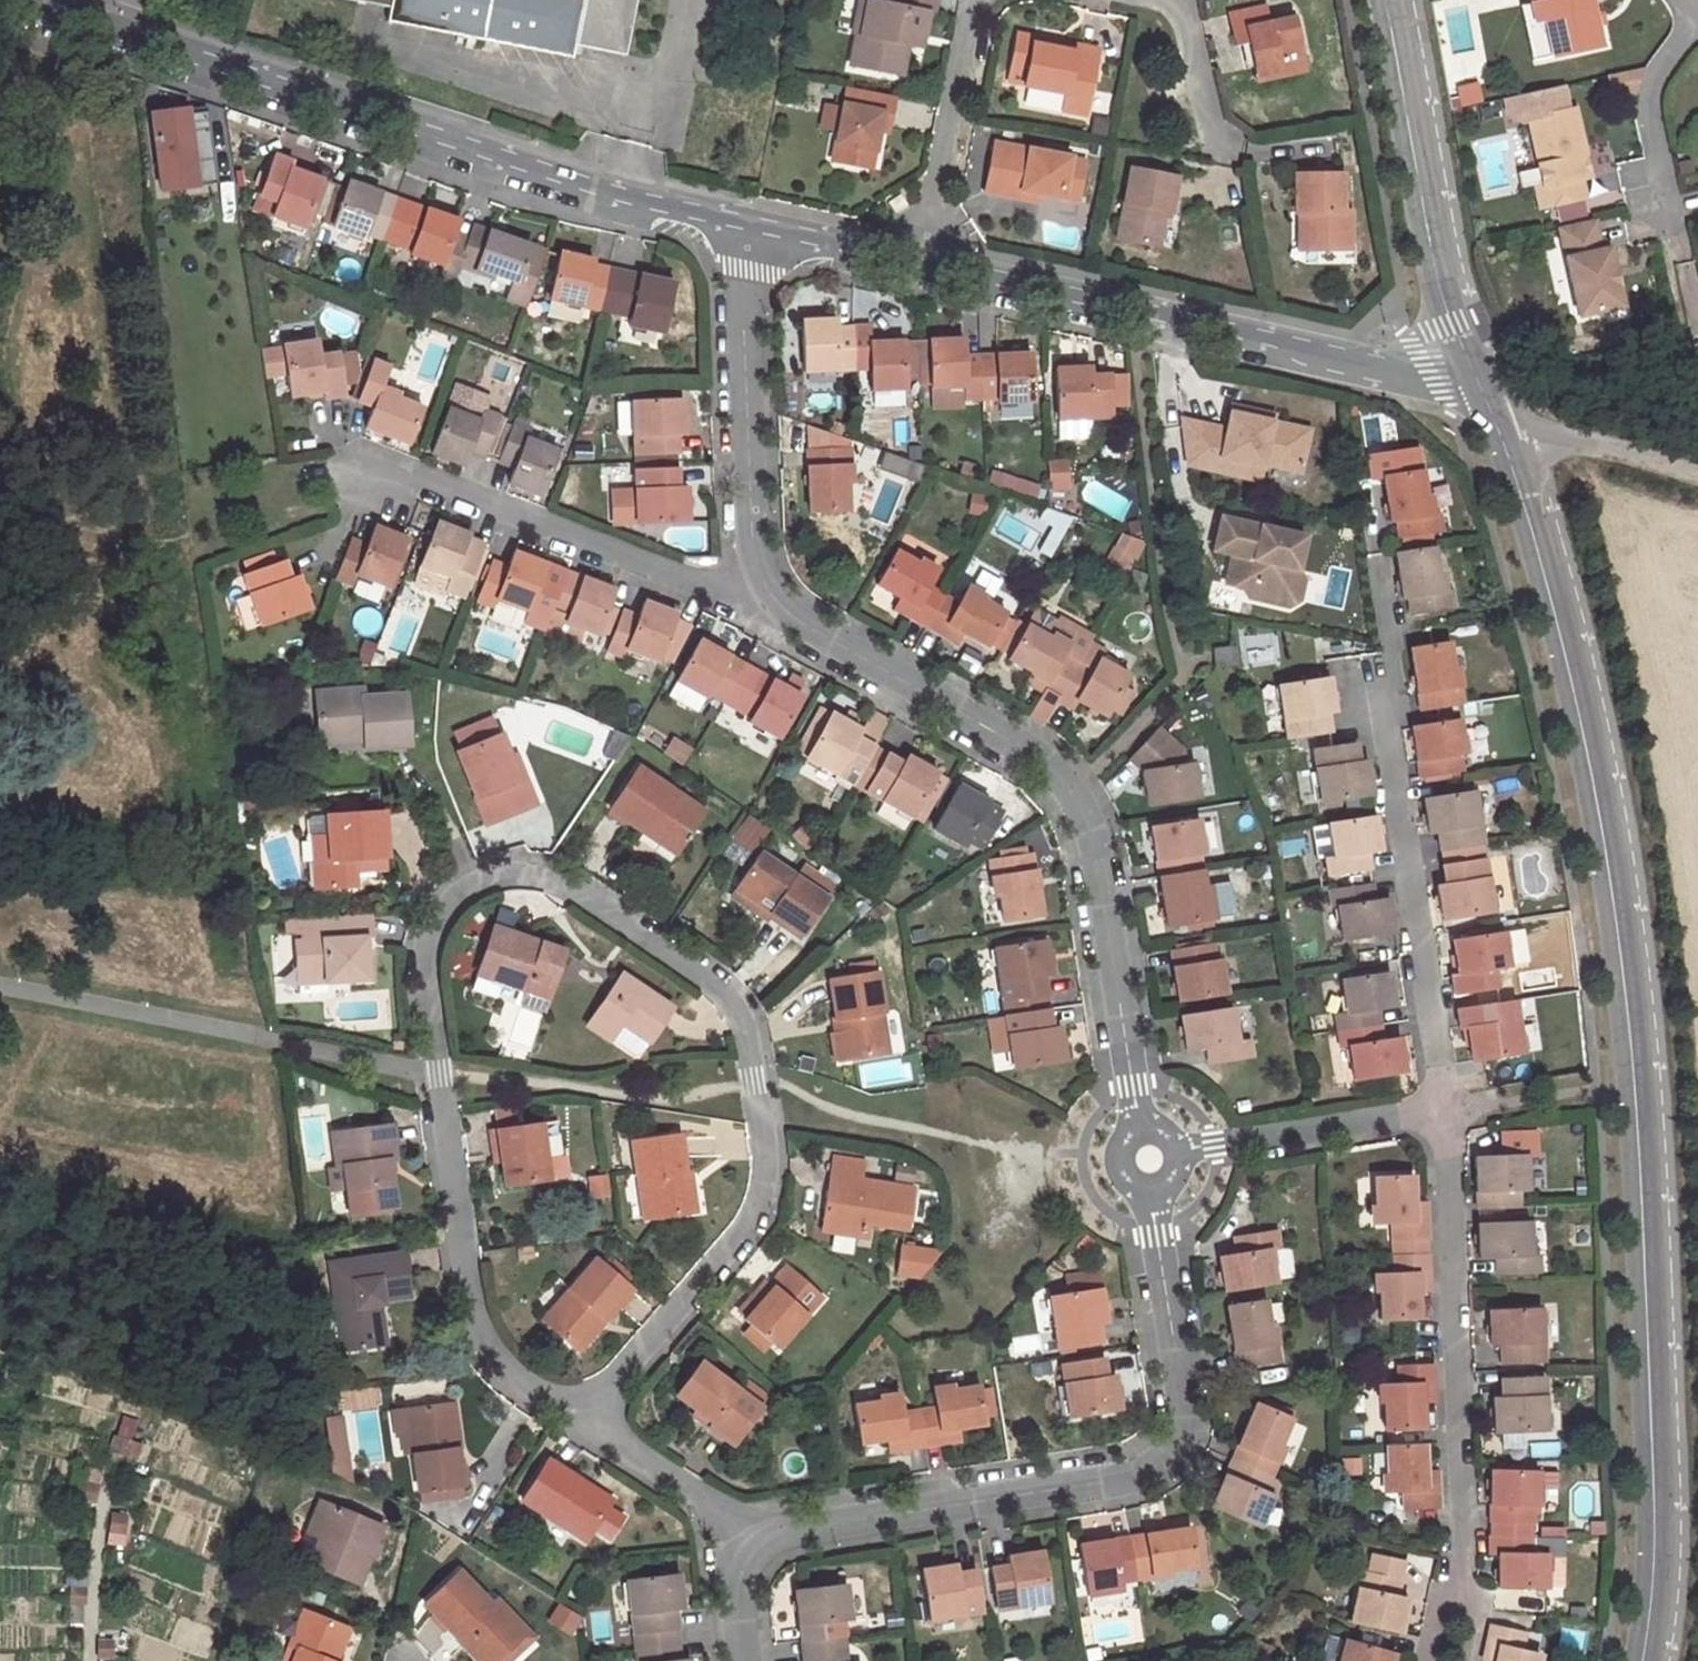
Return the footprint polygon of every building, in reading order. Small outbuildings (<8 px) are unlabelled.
[(389,9),(387,21),(573,58),(576,46),(624,55),(634,0),(347,0),(389,9)] [(928,12),(933,13),(936,0),(898,0),(897,6),(869,0),(862,35),(857,34),(851,65),(901,76),(908,43),(910,32),(923,35),(928,12)] [(869,0),(868,0),(861,0),(854,33),(857,34),(862,35),(869,0)] [(1553,57),(1600,47),(1595,26),(1593,15),(1591,9),(1573,13),(1570,0),(1549,0),(1531,4),(1536,22),(1545,20),(1553,57)] [(1536,22),(1531,4),(1520,6),(1532,62),(1553,57),(1545,20),(1536,22)] [(1300,59),(1292,19),(1269,22),(1266,7),(1229,14),(1236,45),(1241,44),(1248,43),(1254,67),(1255,73),(1278,68),(1277,63),(1300,59)] [(1601,13),(1593,15),(1595,26),(1603,24),(1601,13)] [(908,43),(921,46),(923,35),(910,32),(908,43)] [(1064,51),(1034,45),(1035,38),(1018,34),(1008,81),(1024,85),(1024,87),(1065,96),(1062,112),(1085,117),(1099,53),(1075,48),(1074,53),(1064,51)] [(1066,45),(1035,38),(1034,45),(1064,51),(1066,45)] [(1241,44),(1245,69),(1254,67),(1248,43),(1241,44)] [(1256,79),(1303,71),(1300,59),(1277,63),(1278,68),(1255,73),(1256,79)] [(1457,90),(1461,106),(1480,102),(1476,85),(1457,90)] [(874,150),(878,131),(881,114),(890,115),(894,96),(847,87),(842,108),(838,129),(832,159),(858,165),(861,147),(874,150)] [(209,183),(204,104),(142,108),(147,187),(209,183)] [(825,105),(821,126),(838,129),(842,108),(825,105)] [(1536,188),(1541,211),(1586,201),(1581,179),(1590,177),(1585,155),(1582,156),(1581,148),(1583,147),(1575,109),(1529,119),(1544,186),(1536,188)] [(887,132),(890,115),(881,114),(878,131),(887,132)] [(1070,158),(993,143),(984,192),(1020,200),(1022,192),(1040,196),(1062,200),(1064,189),(1081,192),(1085,173),(1068,168),(1070,158)] [(871,167),(874,150),(861,147),(858,165),(871,167)] [(303,228),(321,179),(288,168),(291,160),(274,154),(259,196),(277,203),(273,216),(303,228)] [(1161,225),(1163,215),(1169,216),(1176,181),(1129,172),(1116,241),(1155,250),(1161,225)] [(1296,174),(1296,213),(1297,214),(1304,214),(1304,250),(1350,251),(1349,213),(1342,213),(1342,175),(1296,174)] [(345,181),(330,225),(362,237),(364,232),(379,237),(394,198),(345,181)] [(1062,200),(1078,204),(1081,192),(1064,189),(1062,200)] [(1020,200),(1038,204),(1040,196),(1022,192),(1020,200)] [(909,205),(901,195),(889,203),(896,214),(909,205)] [(393,242),(407,203),(394,198),(379,237),(393,242)] [(407,203),(393,242),(411,248),(409,253),(440,264),(451,230),(455,219),(407,203)] [(1167,227),(1169,216),(1163,215),(1161,225),(1167,227)] [(1601,250),(1595,221),(1559,229),(1578,316),(1622,306),(1609,248),(1601,250)] [(544,251),(529,245),(471,225),(467,236),(457,266),(471,271),(473,267),(510,281),(503,299),(524,306),(544,251)] [(451,230),(440,264),(436,275),(452,281),(457,266),(467,236),(451,230)] [(558,251),(547,298),(597,309),(606,268),(590,264),(591,260),(558,251)] [(606,268),(597,309),(612,313),(620,271),(606,268)] [(672,283),(620,271),(612,313),(629,317),(627,325),(661,333),(672,283)] [(801,370),(853,368),(851,326),(835,326),(834,319),(800,320),(801,370)] [(901,340),(868,342),(867,325),(851,326),(853,368),(868,368),(868,389),(902,388),(901,340)] [(928,362),(929,386),(963,386),(963,398),(980,398),(978,354),(962,355),(961,338),(927,339),(928,361),(928,362)] [(917,340),(919,362),(928,362),(928,361),(927,339),(917,340)] [(344,395),(336,353),(319,356),(316,341),(281,347),(290,395),(323,390),(325,398),(344,395)] [(996,402),(1030,401),(1028,353),(978,354),(980,398),(996,397),(996,402)] [(363,358),(349,395),(349,397),(357,400),(371,361),(363,358)] [(372,405),(364,426),(404,443),(418,407),(378,390),(387,367),(371,361),(357,400),(372,405)] [(1090,417),(1109,416),(1108,404),(1106,375),(1106,373),(1088,373),(1088,367),(1055,368),(1058,438),(1091,436),(1090,417)] [(1108,404),(1134,402),(1130,373),(1106,375),(1108,404)] [(629,402),(631,454),(675,453),(674,434),(681,434),(679,400),(629,402)] [(446,407),(429,450),(462,463),(467,449),(482,454),(497,416),(482,410),(478,420),(446,407)] [(1225,430),(1180,420),(1186,465),(1238,478),(1241,464),(1259,468),(1260,466),(1297,475),(1307,433),(1270,424),(1253,420),(1255,413),(1230,407),(1225,430)] [(1272,417),(1255,413),(1253,420),(1270,424),(1272,417)] [(512,421),(497,460),(512,465),(506,481),(538,493),(555,449),(526,438),(530,428),(512,421)] [(847,509),(844,467),(849,467),(849,448),(805,449),(807,511),(847,509)] [(1259,468),(1241,464),(1238,478),(1256,482),(1259,468)] [(632,470),(634,522),(685,520),(683,487),(676,487),(676,469),(632,470)] [(1426,515),(1419,470),(1381,476),(1389,521),(1394,520),(1397,536),(1439,530),(1436,513),(1426,515)] [(1261,526),(1220,517),(1213,551),(1232,554),(1226,584),(1242,587),(1249,597),(1290,605),(1299,599),(1304,578),(1297,568),(1304,534),(1274,528),(1274,529),(1269,533),(1260,531),(1261,526)] [(466,534),(436,522),(412,584),(442,596),(445,589),(461,595),(481,544),(465,537),(466,534)] [(351,539),(336,579),(350,585),(355,573),(384,584),(402,536),(372,525),(364,544),(351,539)] [(1395,552),(1401,598),(1407,597),(1410,616),(1452,609),(1449,591),(1438,593),(1431,546),(1395,552)] [(893,548),(874,582),(897,596),(904,600),(898,611),(922,625),(940,594),(926,586),(934,572),(893,548)] [(263,569),(277,563),(272,551),(259,557),(263,569)] [(494,597),(526,610),(544,564),(512,551),(506,566),(490,560),(475,599),(491,605),(494,597)] [(260,625),(307,609),(296,577),(290,579),(284,561),(277,563),(263,569),(259,557),(243,563),(247,574),(243,576),(260,625)] [(566,572),(550,612),(566,618),(564,622),(596,633),(613,590),(566,572)] [(957,603),(940,594),(922,625),(945,638),(951,627),(960,631),(985,646),(1004,611),(964,589),(957,603)] [(897,596),(891,607),(898,611),(904,600),(897,596)] [(638,615),(623,610),(607,651),(622,657),(625,648),(655,660),(657,655),(663,642),(678,647),(687,625),(672,619),(674,613),(644,601),(638,615)] [(1039,690),(1054,698),(1085,643),(1089,636),(1054,618),(1051,623),(1032,612),(1006,657),(1028,669),(1036,674),(1030,685),(1039,690)] [(954,643),(960,631),(951,627),(945,638),(954,643)] [(697,639),(674,680),(665,694),(696,711),(706,693),(722,702),(743,665),(697,639)] [(673,661),(678,647),(663,642),(657,655),(673,661)] [(1409,647),(1419,710),(1462,703),(1460,689),(1454,690),(1446,642),(1409,647)] [(1085,643),(1054,698),(1070,707),(1075,700),(1104,716),(1127,674),(1096,658),(1100,650),(1085,643)] [(1233,646),(1211,648),(1214,668),(1235,665),(1233,646)] [(735,710),(756,673),(743,665),(722,702),(735,710)] [(1028,669),(1022,681),(1030,685),(1036,674),(1028,669)] [(747,721),(778,738),(801,698),(756,673),(735,710),(749,717),(747,721)] [(1327,678),(1277,686),(1284,736),(1326,730),(1323,713),(1332,711),(1327,678)] [(318,734),(362,731),(362,740),(363,747),(406,745),(403,694),(359,696),(359,689),(315,691),(318,734)] [(1054,698),(1039,690),(1024,716),(1039,724),(1054,698)] [(793,751),(851,784),(873,745),(855,735),(857,732),(859,729),(829,713),(828,715),(817,709),(793,751)] [(855,735),(873,745),(885,723),(868,714),(859,729),(857,732),(855,735)] [(478,742),(496,734),(490,720),(473,727),(478,742)] [(1417,777),(1460,770),(1458,754),(1462,753),(1457,720),(1410,727),(1417,777)] [(456,751),(485,823),(535,804),(523,774),(517,777),(508,756),(499,733),(496,734),(478,742),(473,727),(455,734),(461,749),(456,751)] [(1146,805),(1196,798),(1191,763),(1182,764),(1180,749),(1155,727),(1125,759),(1141,770),(1146,805)] [(319,743),(362,740),(362,731),(318,734),(319,743)] [(665,750),(685,761),(692,749),(673,737),(665,750)] [(1310,749),(1318,802),(1370,795),(1364,761),(1355,762),(1352,742),(1310,749)] [(873,745),(851,784),(865,791),(885,752),(873,745)] [(885,752),(865,791),(910,816),(911,815),(923,793),(935,800),(946,780),(934,774),(935,772),(906,756),(902,762),(885,752)] [(508,756),(517,777),(523,774),(515,753),(508,756)] [(609,807),(639,829),(646,819),(679,843),(701,810),(636,765),(609,807)] [(932,828),(962,845),(965,839),(980,848),(1001,810),(957,785),(932,828)] [(1479,843),(1471,791),(1421,799),(1427,833),(1434,832),(1437,849),(1479,843)] [(922,821),(935,800),(923,793),(911,815),(922,821)] [(333,797),(334,812),(357,811),(356,796),(333,797)] [(351,859),(384,856),(382,809),(357,811),(334,812),(310,813),(306,818),(306,830),(311,835),(314,888),(353,886),(352,870),(351,859)] [(742,814),(719,855),(740,867),(763,826),(742,814)] [(1373,817),(1327,823),(1331,858),(1322,859),(1324,876),(1368,869),(1366,853),(1379,851),(1373,817)] [(639,829),(673,853),(679,843),(646,819),(639,829)] [(1150,827),(1157,875),(1199,869),(1196,854),(1201,853),(1196,820),(1150,827)] [(734,887),(768,910),(799,931),(823,896),(758,852),(734,887)] [(995,877),(1001,919),(1039,914),(1030,854),(988,861),(991,877),(995,877)] [(384,856),(351,859),(352,870),(385,867),(384,856)] [(1440,919),(1491,911),(1482,859),(1440,865),(1443,883),(1435,885),(1440,919)] [(1165,925),(1212,918),(1207,885),(1202,886),(1199,869),(1157,875),(1165,925)] [(1370,884),(1326,890),(1329,908),(1336,907),(1341,939),(1391,932),(1386,899),(1373,901),(1370,884)] [(768,910),(734,887),(729,895),(764,918),(768,910)] [(325,980),(366,977),(363,935),(370,935),(369,912),(310,916),(311,931),(312,940),(294,941),(297,971),(324,968),(325,980)] [(295,917),(297,932),(311,931),(310,916),(295,917)] [(542,1009),(562,950),(491,926),(482,950),(494,953),(486,977),(523,989),(519,1002),(542,1009)] [(1449,940),(1455,974),(1449,975),(1451,992),(1495,986),(1491,968),(1505,965),(1500,932),(1449,940)] [(1043,941),(993,948),(1001,1000),(1043,994),(1040,974),(1048,972),(1043,941)] [(1177,1001),(1224,993),(1219,960),(1214,961),(1212,944),(1169,950),(1177,1001)] [(486,977),(494,953),(482,950),(475,973),(486,977)] [(299,992),(326,990),(325,980),(324,968),(297,971),(299,992)] [(880,1011),(874,972),(830,979),(835,1017),(842,1017),(847,1057),(885,1052),(878,1011),(880,1011)] [(1335,1030),(1379,1023),(1377,1008),(1392,1006),(1387,972),(1339,980),(1344,1013),(1332,1015),(1335,1030)] [(614,997),(626,979),(618,973),(606,991),(614,997)] [(645,1041),(647,1042),(671,1008),(626,979),(614,997),(606,991),(583,1023),(607,1040),(608,1039),(631,1054),(637,1052),(645,1041)] [(1004,1016),(1045,1010),(1043,994),(1001,1000),(1004,1016)] [(1497,1001),(1454,1008),(1458,1028),(1464,1027),(1469,1060),(1520,1052),(1516,1018),(1500,1021),(1497,1001)] [(1229,1008),(1180,1016),(1186,1050),(1205,1047),(1208,1062),(1250,1057),(1247,1040),(1235,1042),(1229,1008)] [(1004,1016),(1011,1067),(1062,1060),(1056,1027),(1047,1028),(1045,1010),(1004,1016)] [(847,1057),(842,1017),(835,1017),(841,1058),(847,1057)] [(1379,1023),(1335,1030),(1337,1047),(1347,1045),(1352,1079),(1402,1071),(1397,1038),(1381,1040),(1379,1023)] [(492,1111),(495,1128),(516,1125),(514,1108),(492,1111)] [(499,1147),(501,1161),(504,1184),(565,1176),(562,1155),(546,1157),(541,1122),(516,1125),(495,1128),(489,1129),(492,1148),(499,1147)] [(389,1125),(331,1132),(335,1166),(342,1165),(345,1188),(348,1213),(393,1207),(387,1159),(393,1158),(389,1125)] [(632,1142),(637,1180),(647,1179),(652,1217),(693,1211),(689,1174),(683,1174),(678,1136),(632,1142)] [(492,1148),(494,1162),(501,1161),(499,1147),(492,1148)] [(1523,1155),(1473,1157),(1475,1210),(1518,1208),(1517,1189),(1524,1189),(1523,1155)] [(828,1175),(862,1180),(864,1166),(831,1160),(828,1175)] [(900,1164),(898,1176),(911,1179),(913,1167),(900,1164)] [(328,1190),(345,1188),(342,1165),(335,1166),(325,1167),(328,1190)] [(609,1191),(606,1172),(591,1175),(593,1194),(609,1191)] [(862,1180),(828,1175),(821,1219),(863,1226),(864,1221),(870,1222),(906,1228),(913,1188),(862,1180)] [(1373,1178),(1374,1221),(1389,1221),(1389,1240),(1426,1239),(1425,1210),(1412,1211),(1412,1203),(1411,1176),(1373,1178)] [(637,1180),(643,1218),(652,1217),(647,1179),(637,1180)] [(863,1226),(821,1219),(819,1229),(868,1238),(870,1222),(864,1221),(863,1226)] [(1526,1221),(1475,1223),(1476,1259),(1493,1258),(1493,1273),(1536,1270),(1535,1255),(1528,1255),(1526,1221)] [(1235,1253),(1217,1256),(1223,1290),(1273,1282),(1268,1248),(1277,1246),(1275,1230),(1232,1237),(1235,1253)] [(848,1252),(852,1238),(830,1233),(827,1247),(848,1252)] [(1390,1256),(1427,1255),(1426,1239),(1389,1240),(1390,1256)] [(938,1250),(899,1245),(894,1271),(918,1275),(938,1250)] [(327,1263),(340,1350),(373,1346),(368,1305),(369,1305),(377,1304),(379,1304),(379,1300),(407,1296),(401,1253),(327,1263)] [(1377,1273),(1378,1319),(1417,1319),(1416,1290),(1415,1282),(1428,1282),(1427,1255),(1390,1256),(1391,1272),(1377,1273)] [(604,1319),(630,1289),(594,1258),(542,1318),(571,1343),(597,1313),(604,1319)] [(770,1287),(744,1318),(777,1345),(819,1296),(783,1264),(767,1284),(770,1287)] [(1059,1289),(1099,1282),(1096,1267),(1057,1274),(1059,1289)] [(1416,1290),(1428,1290),(1428,1282),(1415,1282),(1416,1290)] [(1100,1288),(1048,1295),(1055,1348),(1098,1341),(1095,1323),(1104,1322),(1100,1288)] [(1225,1304),(1235,1367),(1278,1361),(1275,1342),(1270,1343),(1264,1298),(1225,1304)] [(310,1303),(317,1346),(338,1344),(332,1300),(310,1303)] [(368,1305),(373,1346),(382,1346),(377,1304),(369,1305),(368,1305)] [(1497,1361),(1539,1360),(1537,1307),(1488,1310),(1489,1343),(1496,1343),(1497,1361)] [(597,1313),(571,1343),(578,1348),(604,1319),(597,1313)] [(1059,1364),(1065,1416),(1117,1409),(1112,1375),(1105,1376),(1102,1356),(1059,1364)] [(706,1425),(730,1442),(758,1405),(699,1361),(675,1394),(695,1408),(710,1420),(706,1425)] [(1382,1384),(1383,1429),(1422,1428),(1421,1402),(1420,1393),(1432,1393),(1431,1364),(1395,1365),(1396,1383),(1382,1384)] [(1492,1429),(1542,1428),(1540,1375),(1497,1377),(1498,1397),(1491,1397),(1492,1429)] [(949,1427),(957,1425),(983,1422),(976,1385),(931,1392),(934,1407),(918,1410),(923,1444),(951,1440),(949,1427)] [(1421,1402),(1433,1401),(1432,1393),(1420,1393),(1421,1402)] [(885,1437),(895,1435),(897,1449),(923,1444),(918,1410),(900,1413),(897,1397),(853,1404),(859,1441),(885,1437)] [(1254,1402),(1229,1460),(1269,1476),(1276,1459),(1273,1457),(1289,1418),(1254,1402)] [(462,1495),(451,1403),(407,1408),(413,1453),(419,1501),(462,1495)] [(413,1453),(407,1408),(395,1409),(398,1435),(403,1435),(405,1454),(413,1453)] [(710,1420),(695,1408),(691,1414),(706,1425),(710,1420)] [(340,1417),(323,1419),(329,1471),(347,1480),(340,1417)] [(949,1427),(951,1440),(959,1438),(957,1425),(949,1427)] [(1523,1450),(1524,1432),(1485,1431),(1484,1449),(1523,1450)] [(111,1445),(121,1449),(125,1439),(114,1435),(111,1445)] [(885,1437),(887,1451),(897,1449),(895,1435),(885,1437)] [(1423,1472),(1422,1444),(1384,1445),(1383,1445),(1385,1491),(1400,1490),(1401,1509),(1437,1507),(1436,1481),(1423,1481),(1423,1472)] [(547,1458),(520,1498),(582,1540),(590,1528),(606,1537),(619,1516),(604,1506),(605,1505),(572,1484),(577,1477),(547,1458)] [(1209,1505),(1258,1524),(1269,1495),(1262,1491),(1269,1476),(1229,1460),(1209,1505)] [(1533,1471),(1533,1480),(1553,1480),(1553,1462),(1533,1463),(1533,1471)] [(1489,1470),(1488,1520),(1528,1519),(1528,1505),(1533,1505),(1533,1480),(1533,1471),(1489,1470)] [(1436,1471),(1423,1472),(1423,1481),(1436,1481),(1436,1471)] [(322,1495),(342,1504),(350,1486),(330,1477),(322,1495)] [(609,1498),(577,1477),(572,1484),(605,1505),(609,1498)] [(82,1495),(92,1497),(95,1486),(86,1483),(82,1495)] [(327,1533),(315,1565),(355,1581),(379,1524),(318,1499),(307,1526),(327,1533)] [(109,1529),(119,1530),(121,1519),(110,1517),(109,1529)] [(1487,1537),(1528,1538),(1528,1519),(1488,1520),(1487,1537)] [(307,1526),(295,1557),(315,1565),(327,1533),(307,1526)] [(1189,1528),(1129,1537),(1136,1581),(1168,1576),(1167,1571),(1195,1567),(1189,1528)] [(1539,1529),(1539,1538),(1561,1539),(1561,1529),(1539,1529)] [(1136,1581),(1129,1537),(1080,1545),(1088,1596),(1121,1591),(1120,1583),(1136,1581)] [(1495,1584),(1543,1586),(1560,1586),(1561,1539),(1539,1538),(1528,1538),(1487,1537),(1486,1552),(1497,1553),(1495,1584)] [(998,1609),(1050,1601),(1042,1551),(1008,1556),(1009,1565),(990,1568),(998,1609)] [(1350,1620),(1399,1633),(1406,1600),(1397,1597),(1404,1562),(1372,1555),(1368,1573),(1359,1570),(1355,1587),(1357,1588),(1350,1620)] [(929,1621),(981,1612),(975,1570),(956,1572),(955,1565),(922,1569),(929,1621)] [(462,1628),(493,1660),(524,1631),(492,1598),(488,1602),(458,1571),(425,1602),(455,1634),(462,1628)] [(628,1580),(634,1632),(675,1627),(673,1609),(681,1608),(677,1575),(628,1580)] [(802,1641),(844,1636),(842,1619),(850,1618),(846,1584),(795,1590),(801,1641),(802,1641)] [(71,1597),(82,1598),(83,1586),(72,1585),(71,1597)] [(349,1629),(304,1609),(289,1644),(296,1648),(291,1660),(335,1660),(349,1629)] [(1492,1660),(1533,1660),(1535,1654),(1521,1651),(1525,1634),(1487,1625),(1481,1653),(1493,1656),(1492,1660)] [(636,1648),(677,1642),(675,1627),(634,1632),(636,1648)] [(462,1628),(455,1634),(482,1660),(505,1660),(530,1637),(524,1631),(493,1660),(462,1628)] [(803,1656),(845,1650),(844,1636),(802,1641),(801,1641),(803,1656)] [(110,1653),(110,1641),(99,1641),(99,1653),(110,1653)] [(1394,1654),(1345,1641),(1340,1660),(1392,1660),(1394,1654)] [(637,1660),(688,1660),(687,1658),(679,1659),(677,1642),(636,1648),(637,1660)] [(845,1650),(803,1656),(804,1660),(847,1660),(845,1650)]
